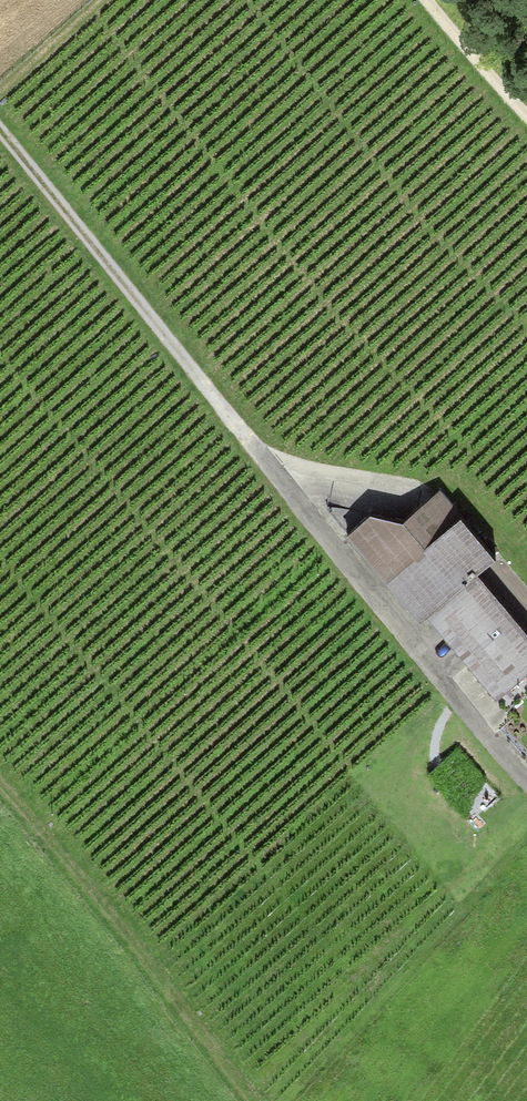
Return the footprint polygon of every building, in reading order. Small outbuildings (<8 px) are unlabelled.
[(374,515),(352,532),(419,617),(424,614),(477,571),(494,558),(440,489),(400,520),(374,515)] [(424,614),(492,698),(526,669),(526,632),(477,571),(424,614)]
